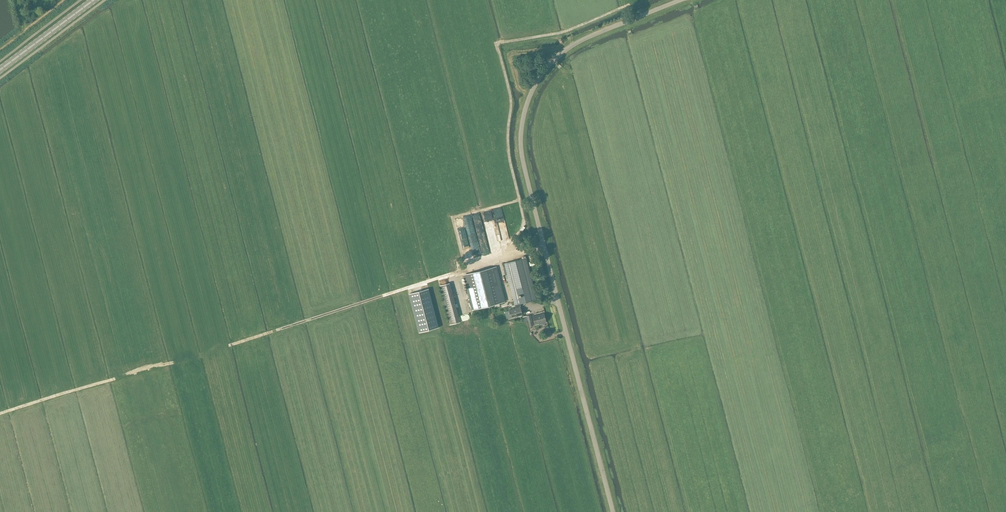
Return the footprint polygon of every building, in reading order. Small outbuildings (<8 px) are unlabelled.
[(515,305),(519,304),(537,299),(536,298),(539,298),(538,295),(536,295),(526,257),(504,263),(505,267),(503,267),(506,280),(508,279),(515,305)] [(464,275),(473,309),(504,302),(495,267),(464,275)] [(433,308),(428,289),(409,294),(414,313),(419,332),(438,327),(433,308)] [(460,322),(455,303),(445,306),(450,325),(460,322)] [(519,304),(515,305),(516,308),(509,310),(511,318),(522,315),(520,307),(520,308),(519,304)] [(533,316),(535,324),(546,321),(544,314),(533,316)] [(524,322),(528,321),(529,327),(533,326),(531,315),(523,317),(524,322)]
